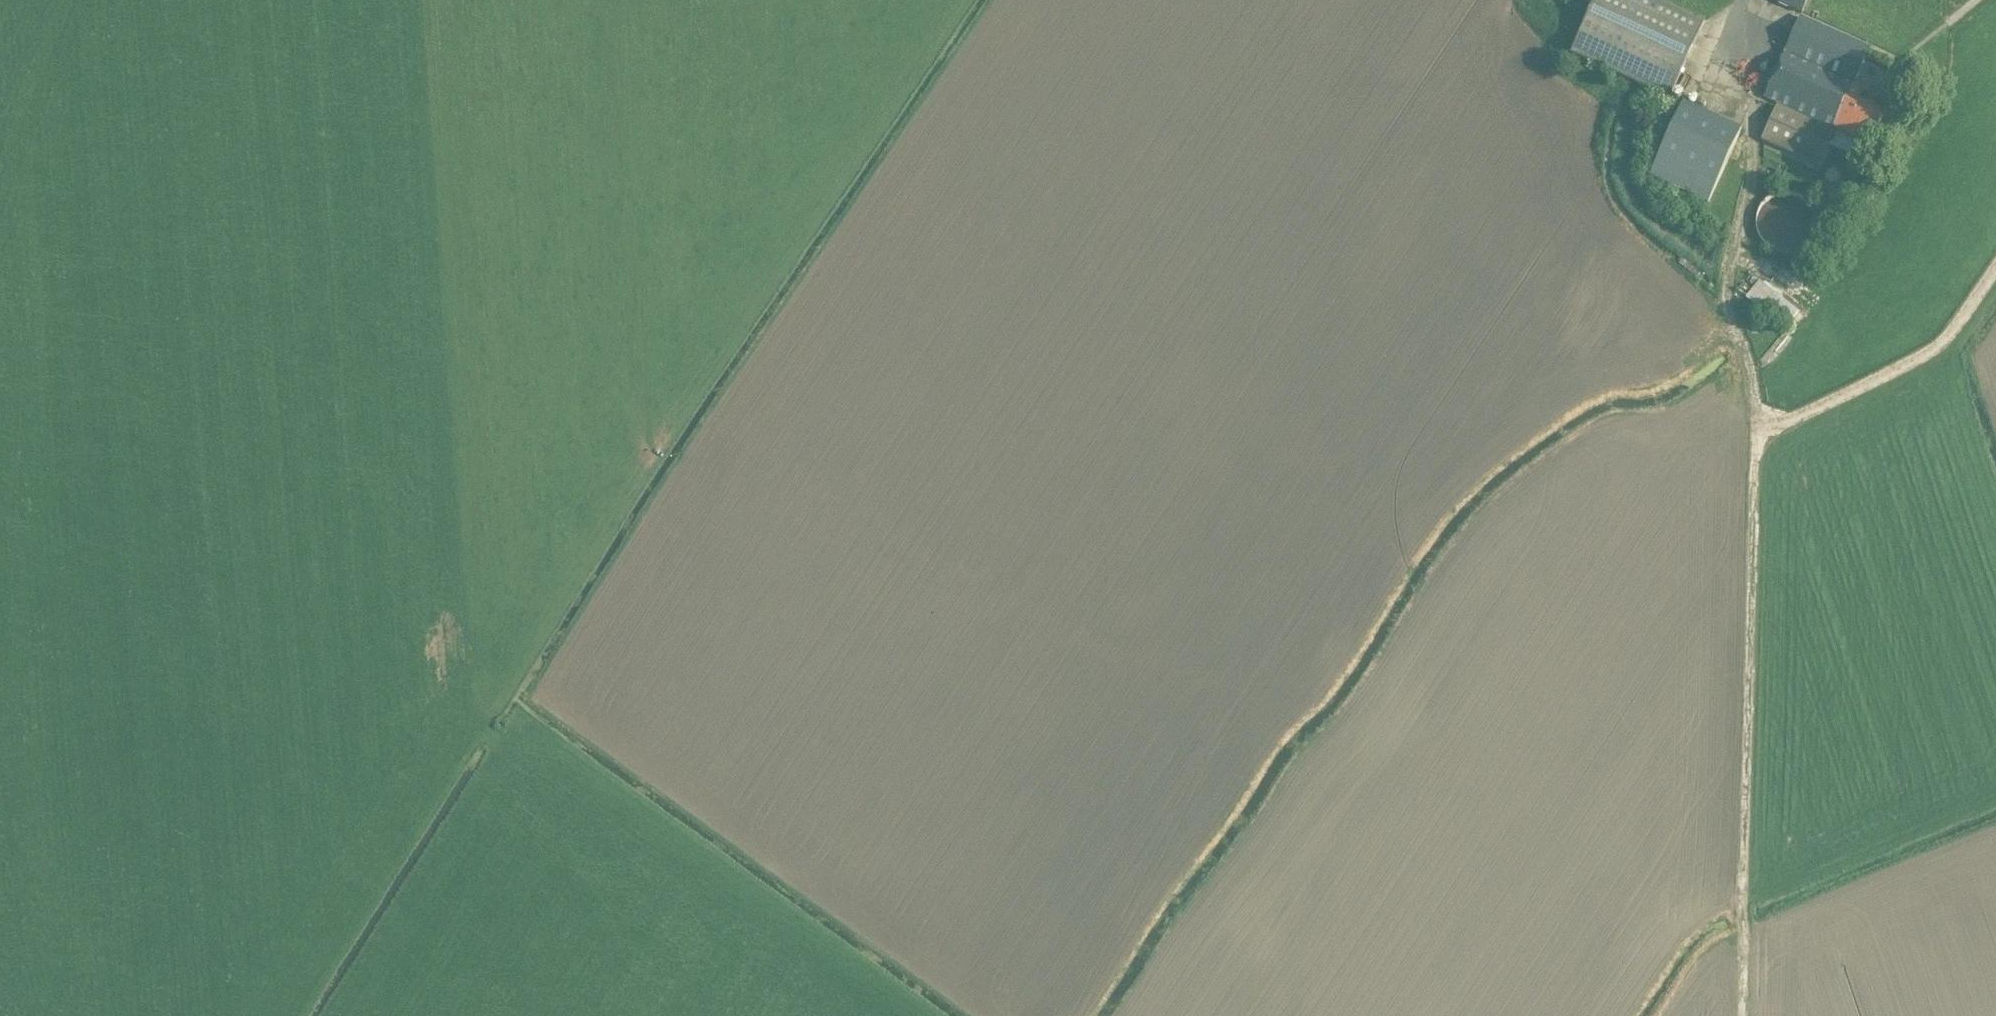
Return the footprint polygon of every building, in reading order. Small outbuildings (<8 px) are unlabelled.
[(1569,51),(1668,96),(1703,19),(1662,0),(1593,0),(1569,51)] [(1801,13),(1806,0),(1771,0),(1801,13)] [(1869,47),(1798,16),(1762,95),(1776,101),(1759,138),(1817,164),(1834,127),(1870,143),(1890,99),(1853,82),(1869,47)] [(1707,202),(1740,130),(1682,103),(1649,175),(1707,202)] [(1808,244),(1813,237),(1816,229),(1817,222),(1816,215),(1813,208),(1809,201),(1802,195),(1793,192),(1785,191),(1777,193),(1769,196),(1764,199),(1760,204),(1757,209),(1755,217),(1755,227),(1757,235),(1762,244),(1770,250),(1778,252),(1786,253),(1794,252),(1802,249),(1808,244)] [(1764,251),(1732,292),(1746,304),(1749,300),(1784,328),(1815,290),(1764,251)]
